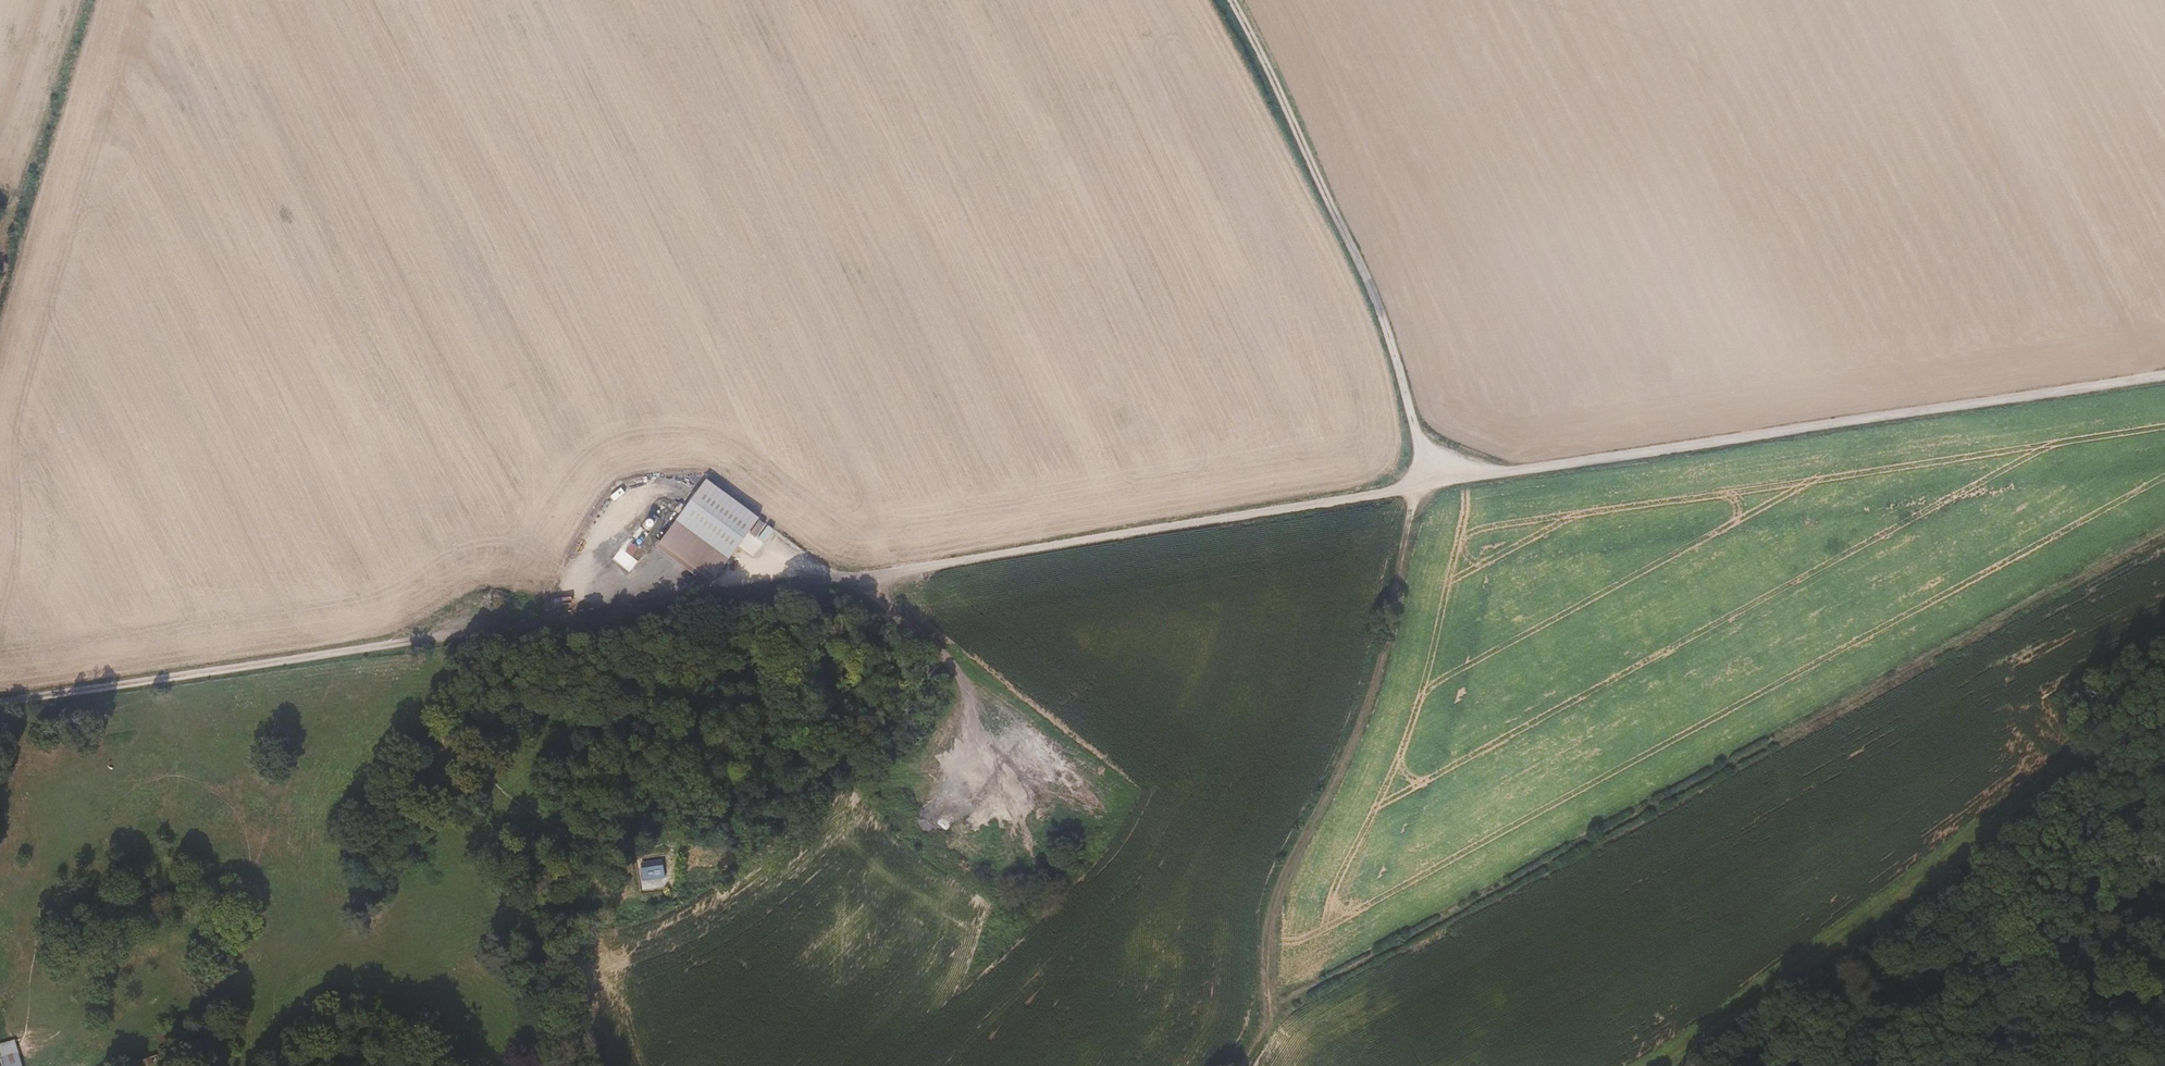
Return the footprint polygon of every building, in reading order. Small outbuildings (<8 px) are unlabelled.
[(702,485),(663,546),(682,558),(685,559),(697,566),(721,569),(722,560),(714,559),(708,556),(705,561),(694,554),(705,555),(706,546),(714,547),(717,542),(741,545),(748,533),(764,535),(771,525),(709,486),(702,485)] [(643,883),(665,881),(664,867),(642,869),(643,883)] [(18,1065),(17,1042),(0,1043),(0,1065),(18,1065)] [(170,1063),(169,1059),(172,1058),(170,1054),(162,1056),(163,1060),(146,1064),(147,1065),(159,1065),(170,1063)]
